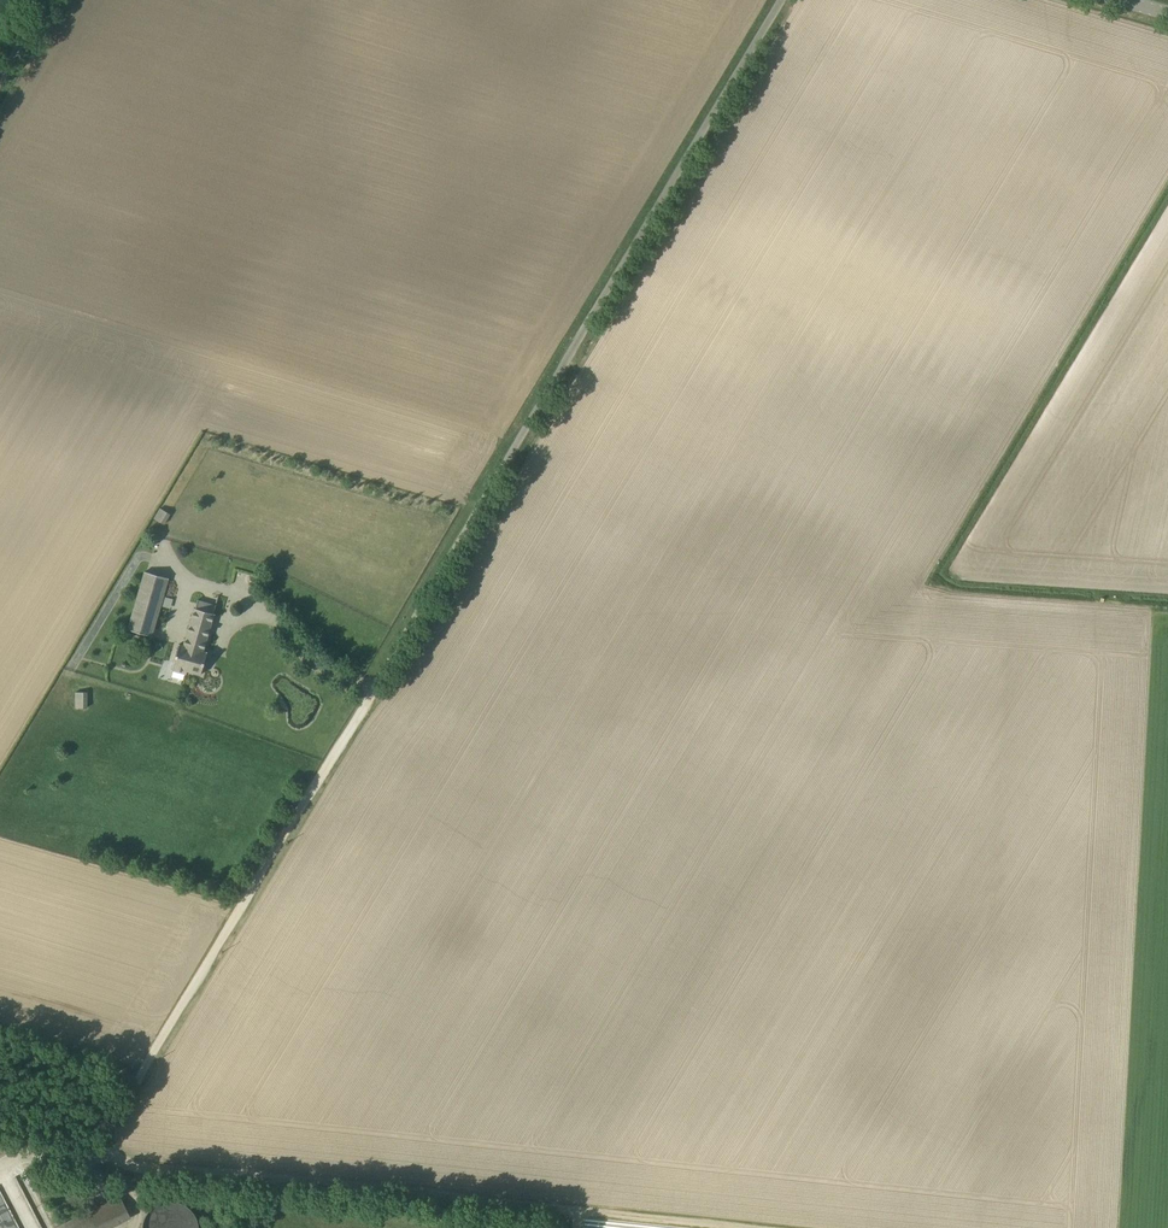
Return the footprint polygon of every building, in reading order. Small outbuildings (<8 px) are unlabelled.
[(170,513),(160,507),(154,517),(154,518),(164,524),(170,513)] [(151,635),(168,578),(145,572),(129,629),(151,635)] [(205,650),(215,613),(214,613),(216,604),(198,598),(195,607),(184,644),(180,643),(172,670),(186,674),(187,671),(201,674),(207,651),(205,650)] [(76,690),(76,706),(86,706),(86,690),(76,690)] [(19,1226),(15,1218),(33,1210),(17,1175),(0,1183),(0,1227),(15,1227),(19,1226)] [(130,1217),(119,1195),(55,1227),(108,1227),(130,1217)] [(198,1224),(196,1219),(194,1214),(190,1209),(185,1205),(181,1203),(176,1201),(169,1201),(163,1202),(158,1203),(153,1207),(150,1209),(147,1213),(144,1219),(142,1224),(142,1227),(198,1227),(198,1224)]
